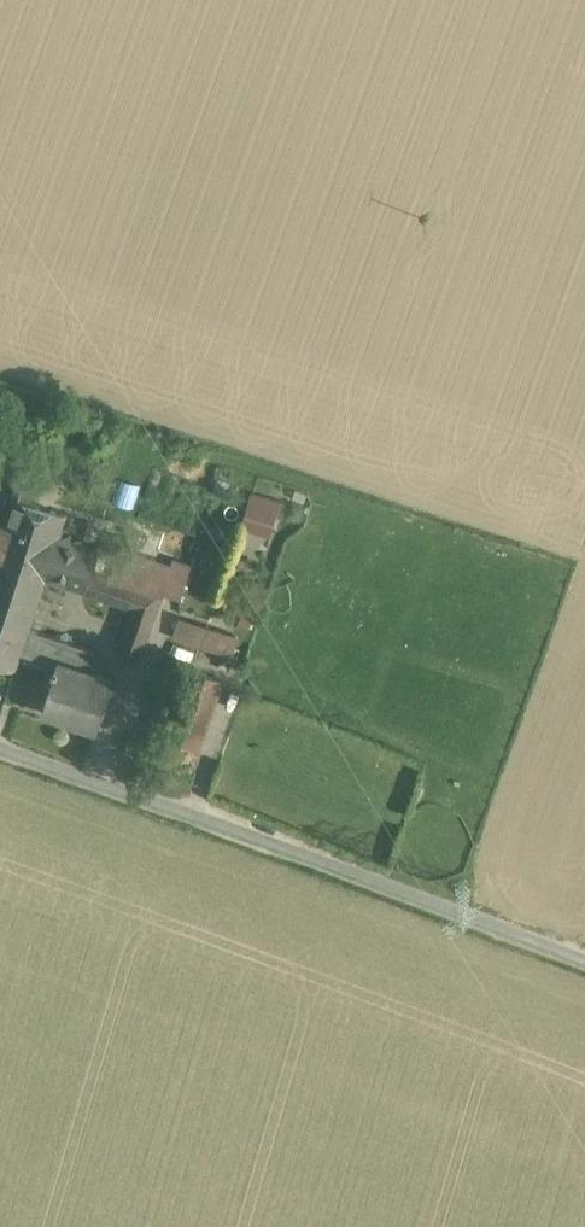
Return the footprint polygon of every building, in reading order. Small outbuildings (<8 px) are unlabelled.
[(278,502),(251,495),(249,504),(256,506),(253,519),(272,524),(278,502)] [(12,498),(5,521),(0,538),(0,602),(34,613),(45,580),(60,535),(62,528),(66,515),(12,498)] [(60,535),(45,580),(83,592),(97,550),(98,547),(60,535)] [(170,569),(99,546),(98,547),(97,550),(118,557),(112,576),(162,591),(163,590),(170,569)] [(118,557),(97,550),(83,592),(132,609),(117,651),(139,659),(162,591),(112,576),(118,557)] [(189,570),(172,564),(170,569),(163,590),(179,596),(189,570)] [(0,602),(0,667),(15,671),(20,658),(29,630),(34,613),(0,602)] [(206,627),(179,618),(173,636),(200,645),(206,627)] [(236,637),(206,627),(200,645),(230,655),(236,637)] [(86,648),(29,630),(20,658),(55,669),(58,660),(80,667),(86,648)] [(80,667),(58,660),(55,669),(41,712),(96,730),(112,677),(80,667)] [(196,672),(179,720),(196,725),(212,678),(196,672)]
